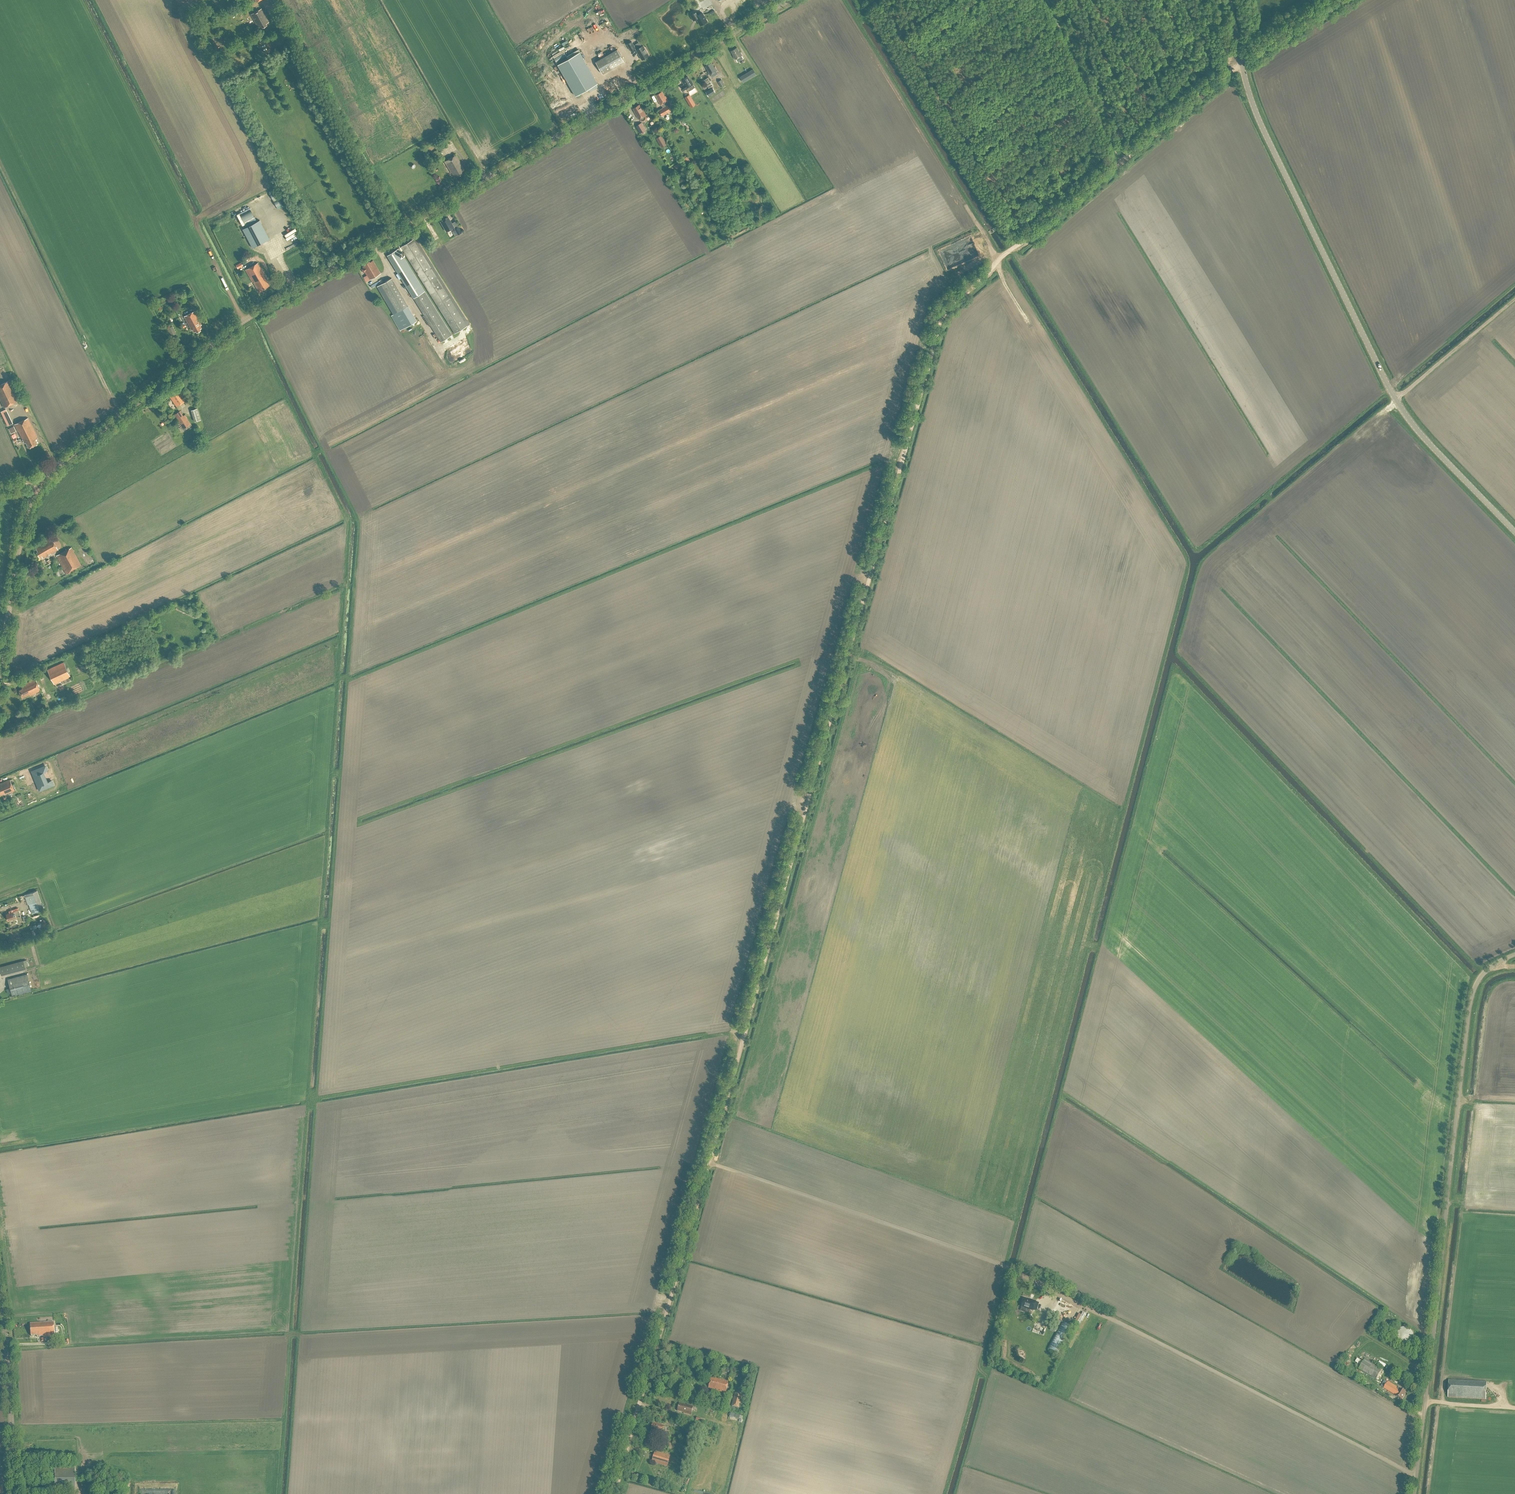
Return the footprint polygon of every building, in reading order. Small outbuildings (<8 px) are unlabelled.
[(261,9),(251,14),(259,29),(266,25),(266,24),(268,22),(261,9)] [(695,12),(690,15),(693,20),(696,19),(700,25),(707,21),(701,13),(697,15),(695,12)] [(632,41),(627,44),(631,50),(635,48),(642,60),(649,55),(643,45),(642,46),(640,43),(638,43),(634,45),(632,41)] [(740,52),(737,47),(731,51),(734,56),(733,56),(735,59),(736,59),(737,62),(738,61),(744,58),(742,55),(743,55),(740,52)] [(596,62),(603,74),(625,61),(617,49),(596,62)] [(580,52),(558,65),(576,96),(598,83),(580,52)] [(708,71),(710,74),(712,77),(718,73),(716,71),(717,70),(715,67),(714,67),(712,62),(705,66),(708,71)] [(753,69),(740,77),(743,82),(756,74),(753,69)] [(682,80),(685,85),(683,86),(682,87),(684,89),(685,89),(687,88),(688,91),(695,87),(691,81),(688,76),(682,80)] [(709,96),(715,92),(712,87),(706,92),(709,96)] [(659,110),(662,116),(671,111),(669,108),(671,107),(672,105),(672,104),(672,102),(670,99),(668,100),(666,96),(665,96),(662,91),(656,95),(659,100),(658,100),(663,108),(659,110)] [(696,105),(690,94),(685,97),(691,107),(696,105)] [(642,107),(641,107),(639,104),(633,108),(635,111),(634,111),(639,119),(639,120),(640,120),(640,121),(641,121),(642,121),(643,121),(644,121),(645,121),(645,120),(646,120),(646,119),(647,119),(647,118),(647,117),(647,116),(647,115),(646,115),(646,114),(642,107)] [(646,129),(642,122),(636,126),(640,133),(646,129)] [(656,138),(662,147),(667,144),(662,135),(656,138)] [(437,150),(433,152),(438,160),(443,157),(440,151),(438,152),(437,150)] [(461,171),(464,170),(456,155),(444,161),(451,173),(451,172),(454,178),(462,173),(461,171)] [(275,190),(270,192),(273,200),(278,198),(275,190)] [(255,198),(257,203),(267,198),(265,193),(255,198)] [(277,208),(283,206),(280,199),(278,201),(277,199),(274,200),(277,208)] [(250,207),(237,213),(242,223),(255,217),(250,207)] [(448,217),(440,221),(446,231),(454,227),(448,217)] [(269,239),(259,220),(243,229),(252,247),(269,239)] [(454,228),(458,235),(462,232),(458,225),(454,228)] [(401,252),(401,251),(403,250),(438,306),(454,333),(467,325),(469,324),(467,320),(416,237),(413,239),(401,247),(396,250),(387,255),(413,298),(424,315),(441,342),(449,336),(452,334),(404,256),(401,258),(399,254),(401,252)] [(363,268),(361,269),(363,272),(365,272),(369,280),(381,273),(373,260),(370,262),(369,261),(365,263),(365,265),(363,266),(363,268)] [(263,289),(271,284),(258,262),(245,270),(253,283),(254,283),(259,291),(259,292),(263,290),(263,289)] [(416,320),(391,278),(377,286),(393,314),(391,315),(400,330),(416,320)] [(202,328),(200,325),(202,325),(194,311),(184,316),(192,330),(193,329),(194,332),(196,331),(197,332),(201,330),(200,329),(202,328)] [(176,333),(172,326),(167,328),(171,336),(176,333)] [(0,384),(0,400),(4,407),(19,400),(10,380),(0,384)] [(169,394),(170,396),(177,406),(186,400),(178,389),(176,390),(175,389),(169,394)] [(197,408),(191,410),(195,421),(201,419),(197,408)] [(6,409),(1,411),(8,426),(13,423),(6,409)] [(174,414),(183,429),(191,424),(185,414),(183,415),(180,410),(174,414)] [(35,439),(38,438),(28,418),(15,424),(21,437),(22,439),(23,439),(25,443),(26,442),(29,448),(37,444),(35,439)] [(36,549),(38,551),(37,552),(40,558),(43,557),(43,558),(58,549),(52,538),(40,545),(41,546),(36,549)] [(76,567),(81,565),(71,547),(56,556),(67,574),(77,569),(76,567)] [(54,684),(71,676),(64,662),(47,669),(54,684)] [(23,688),(19,690),(23,697),(30,694),(30,695),(41,690),(35,679),(21,685),(23,688)] [(34,770),(32,771),(35,778),(36,778),(37,782),(40,789),(42,788),(41,788),(44,787),(49,786),(41,767),(37,769),(34,770)] [(1,793),(2,795),(5,793),(5,794),(14,790),(10,779),(0,783),(0,794),(1,793)] [(44,909),(37,890),(24,894),(28,904),(29,904),(32,913),(44,909)] [(9,912),(6,914),(8,920),(17,918),(17,917),(21,916),(18,908),(9,911),(9,912)] [(41,924),(44,933),(49,931),(46,922),(41,924)] [(0,967),(0,970),(1,974),(26,968),(23,960),(0,967)] [(27,974),(8,979),(12,995),(31,990),(27,974)] [(1053,1314),(1065,1317),(1069,1304),(1065,1302),(1062,1311),(1054,1309),(1053,1314)] [(1031,1303),(1029,1309),(1040,1312),(1042,1305),(1039,1304),(1039,1305),(1031,1303)] [(40,1324),(30,1324),(31,1337),(37,1336),(37,1337),(43,1337),(43,1338),(55,1337),(55,1335),(59,1335),(58,1329),(54,1329),(54,1323),(51,1323),(51,1320),(40,1321),(40,1324)] [(1059,1355),(1073,1329),(1062,1323),(1048,1349),(1059,1355)] [(691,1334),(702,1338),(704,1332),(693,1328),(691,1334)] [(1413,1335),(1413,1334),(1412,1332),(1411,1331),(1409,1330),(1408,1329),(1406,1329),(1404,1328),(1402,1329),(1401,1329),(1399,1330),(1398,1331),(1397,1332),(1396,1334),(1395,1336),(1395,1337),(1395,1339),(1395,1341),(1396,1342),(1397,1344),(1398,1345),(1400,1346),(1402,1347),(1403,1347),(1405,1347),(1407,1347),(1409,1346),(1410,1345),(1411,1344),(1412,1342),(1413,1341),(1414,1339),(1414,1337),(1413,1335)] [(1359,1370),(1377,1381),(1383,1370),(1365,1359),(1359,1370)] [(709,1389),(714,1390),(714,1391),(726,1394),(729,1382),(711,1378),(709,1389)] [(1449,1380),(1448,1398),(1486,1400),(1487,1383),(1449,1380)] [(1384,1389),(1396,1396),(1396,1397),(1402,1400),(1407,1393),(1388,1382),(1384,1389)] [(735,1393),(732,1406),(741,1409),(745,1396),(735,1393)] [(687,1406),(679,1404),(677,1412),(684,1413),(683,1415),(691,1417),(692,1412),(693,1407),(687,1405),(687,1406)] [(655,1433),(662,1435),(665,1426),(658,1424),(653,1423),(651,1430),(653,1431),(653,1432),(655,1433)] [(670,1456),(655,1452),(652,1463),(667,1467),(670,1456)] [(55,1467),(55,1493),(75,1492),(75,1466),(55,1467)]
